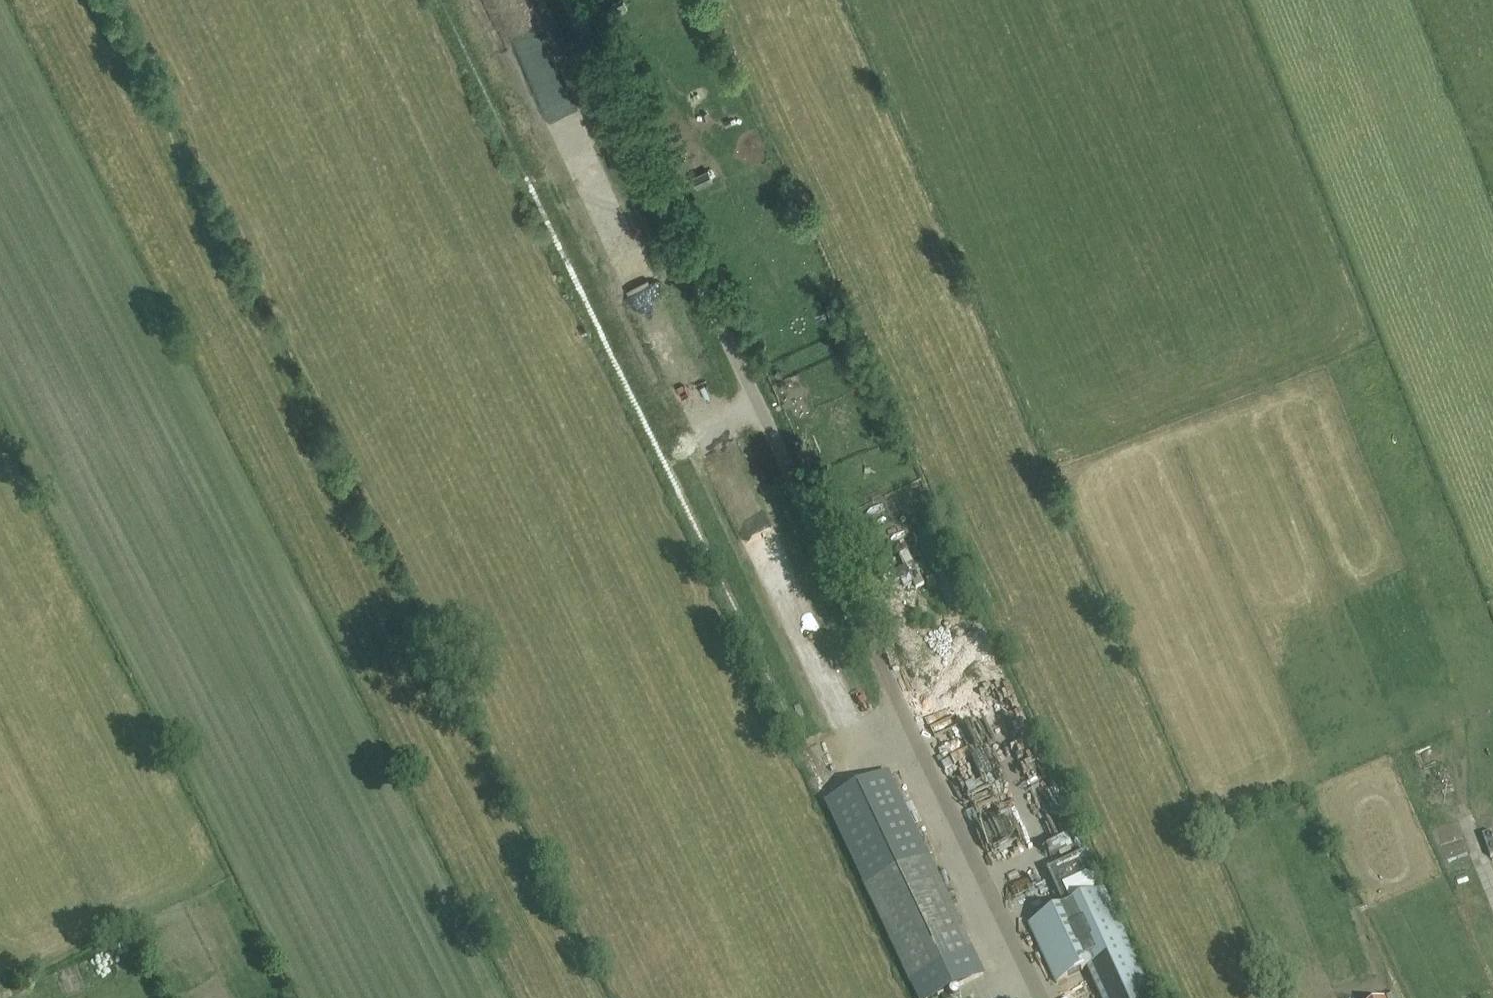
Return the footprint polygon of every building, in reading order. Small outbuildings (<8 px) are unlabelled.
[(962,682),(938,692),(943,704),(967,694),(962,682)] [(954,789),(979,781),(972,757),(946,766),(954,789)] [(888,773),(827,802),(920,997),(933,997),(984,974),(888,773)] [(1066,885),(1057,889),(1060,896),(1065,894),(1070,904),(1069,904),(1070,906),(1105,890),(1088,853),(1058,866),(1063,877),(1066,885)] [(1105,890),(1070,906),(1030,925),(1057,982),(1088,968),(1102,997),(1155,997),(1105,890)]
